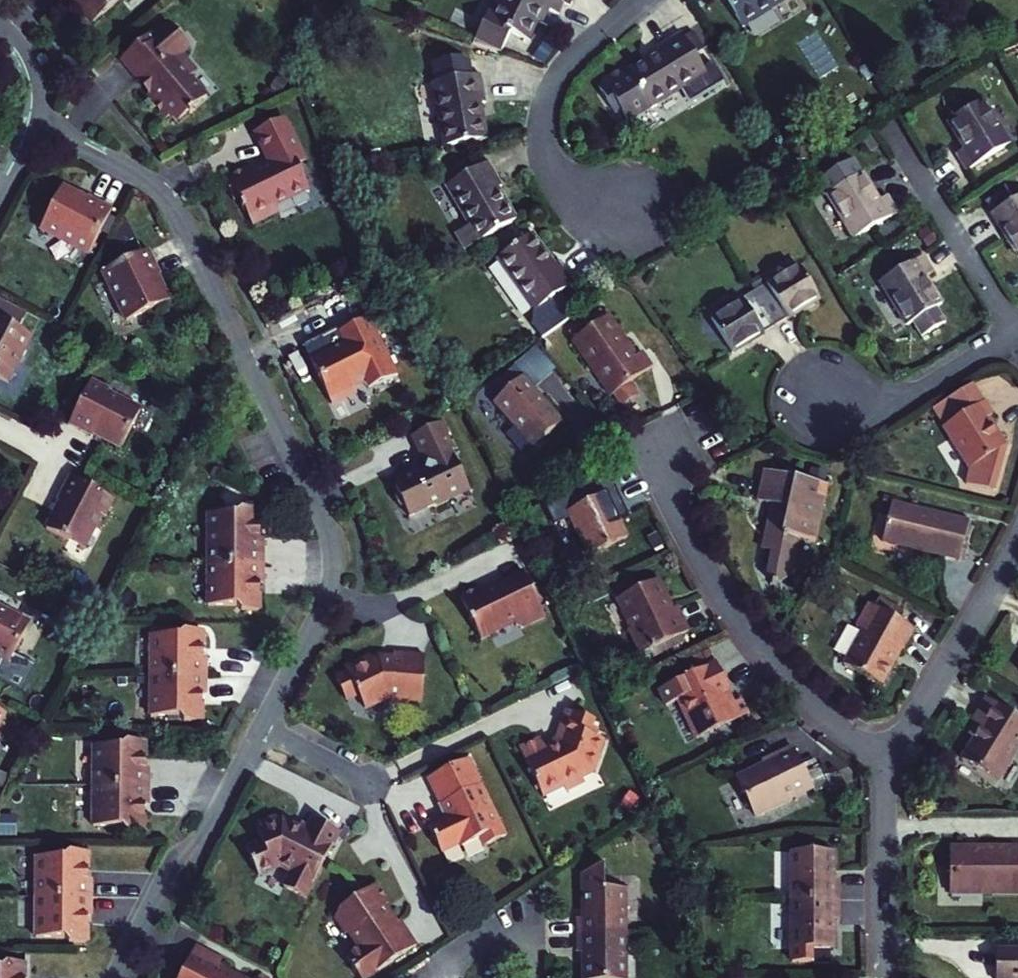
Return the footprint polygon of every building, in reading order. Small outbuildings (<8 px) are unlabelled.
[(96,19),(121,0),(82,0),(96,19)] [(554,0),(503,0),(500,7),(493,4),(473,46),(502,54),(512,33),(528,40),(544,8),(549,11),(554,0)] [(741,25),(780,0),(725,0),(741,25)] [(202,9),(192,17),(184,7),(124,56),(138,72),(145,66),(158,81),(153,86),(167,102),(175,95),(182,103),(228,66),(215,50),(221,46),(208,31),(216,25),(202,9)] [(627,120),(704,73),(680,33),(657,47),(660,52),(629,72),(625,66),(603,80),(605,84),(611,94),(605,98),(615,113),(621,110),(627,120)] [(485,101),(479,75),(433,83),(446,148),(475,142),(485,140),(478,102),(485,101)] [(611,94),(605,84),(599,88),(605,98),(611,94)] [(955,154),(965,170),(1010,144),(983,100),(949,121),(965,148),(955,154)] [(240,162),(222,170),(240,211),(253,205),(262,224),(304,205),(295,186),(311,179),(286,124),(258,137),(273,169),(248,180),(240,162)] [(448,186),(480,241),(515,221),(496,189),(502,185),(488,163),(448,186)] [(855,237),(897,212),(887,196),(878,201),(862,174),(828,195),(855,237)] [(986,205),(991,214),(1011,202),(1005,193),(986,205)] [(90,208),(66,198),(52,230),(90,248),(111,202),(96,196),(90,208)] [(1017,257),(1017,199),(992,214),(1017,257)] [(552,264),(531,234),(497,258),(536,310),(573,284),(557,261),(552,264)] [(176,263),(171,248),(113,272),(135,323),(184,302),(172,273),(176,263)] [(922,337),(946,323),(937,308),(942,305),(925,278),(934,273),(923,256),(881,283),(907,325),(912,322),(922,337)] [(799,265),(755,292),(776,326),(820,299),(799,265)] [(776,326),(755,292),(711,319),(732,352),(776,326)] [(0,306),(0,365),(18,375),(43,328),(0,306)] [(573,341),(612,396),(616,393),(624,405),(641,394),(632,381),(652,367),(643,354),(637,357),(609,316),(573,341)] [(337,334),(341,343),(374,327),(370,319),(337,334)] [(374,327),(341,343),(361,388),(364,392),(397,377),(374,327)] [(341,343),(306,358),(326,404),(361,388),(341,343)] [(140,388),(111,373),(86,420),(119,437),(124,428),(137,435),(154,402),(137,394),(140,388)] [(533,449),(563,423),(523,377),(493,403),(504,416),(507,412),(518,424),(514,428),(533,449)] [(942,427),(983,402),(970,382),(929,407),(942,427)] [(968,470),(1005,447),(987,418),(991,416),(983,402),(942,427),(968,470)] [(444,422),(412,436),(429,474),(389,492),(405,527),(472,497),(454,459),(459,456),(444,422)] [(769,553),(764,575),(774,577),(775,576),(786,579),(794,542),(811,546),(812,542),(807,541),(815,511),(819,512),(825,489),(786,479),(761,474),(754,502),(773,507),(771,516),(766,514),(758,551),(769,553)] [(71,499),(82,504),(66,535),(101,553),(117,523),(124,526),(133,509),(80,481),(71,499)] [(588,556),(627,539),(613,509),(621,505),(615,491),(568,513),(588,556)] [(882,542),(959,561),(968,524),(891,505),(882,542)] [(192,524),(191,560),(263,561),(263,511),(245,512),(240,517),(234,524),(192,524)] [(263,561),(191,560),(191,599),(237,599),(244,610),(262,610),(263,561)] [(480,587),(461,597),(472,618),(482,640),(517,624),(520,630),(548,617),(526,571),(487,589),(480,587)] [(641,656),(690,632),(678,608),(673,610),(659,580),(618,600),(632,630),(629,631),(641,656)] [(863,631),(844,664),(882,687),(896,663),(891,660),(897,651),(901,653),(914,630),(869,604),(856,626),(863,631)] [(18,678),(46,624),(19,610),(13,621),(0,614),(0,669),(18,678)] [(136,680),(206,680),(207,635),(190,634),(181,649),(137,648),(136,680)] [(371,661),(339,674),(349,700),(363,695),(366,702),(386,695),(389,701),(407,707),(413,694),(417,696),(433,662),(422,655),(398,645),(385,652),(390,661),(374,667),(371,661)] [(697,740),(737,721),(748,715),(741,701),(735,703),(730,706),(724,693),(729,691),(716,664),(666,688),(674,703),(678,701),(697,740)] [(206,680),(136,680),(136,713),(177,714),(184,725),(206,726),(206,680)] [(729,691),(724,693),(730,706),(735,703),(729,691)] [(0,697),(0,734),(15,705),(0,697)] [(961,759),(998,782),(1017,750),(1017,718),(987,699),(974,721),(982,726),(961,759)] [(541,737),(520,747),(543,796),(564,786),(566,790),(585,782),(583,777),(593,772),(600,755),(599,755),(605,741),(590,735),(596,721),(570,710),(557,739),(559,743),(546,748),(541,737)] [(73,758),(73,791),(145,791),(145,746),(130,746),(117,758),(73,758)] [(756,817),(812,789),(811,786),(791,747),(763,761),(765,764),(737,778),(756,817)] [(814,759),(801,766),(811,786),(824,779),(814,759)] [(476,771),(438,789),(451,817),(432,826),(442,848),(459,840),(465,853),(477,847),(485,865),(513,852),(476,771)] [(145,791),(73,791),(72,820),(113,821),(122,835),(144,836),(145,791)] [(307,897),(341,831),(316,818),(311,827),(303,823),(301,828),(284,819),(280,821),(278,817),(261,825),(263,829),(259,830),(264,843),(250,849),(261,876),(282,866),(294,872),(286,887),(307,897)] [(1017,893),(1017,849),(983,849),(983,852),(948,853),(949,894),(1017,893)] [(790,856),(790,901),(838,901),(838,884),(833,884),(833,856),(790,856)] [(15,869),(15,901),(87,901),(87,859),(63,857),(53,869),(15,869)] [(414,940),(379,886),(346,905),(334,925),(338,932),(343,928),(351,941),(328,953),(346,977),(356,977),(414,940)] [(577,920),(577,936),(625,936),(625,891),(582,891),(582,920),(577,920)] [(87,901),(15,901),(14,938),(54,936),(61,944),(86,945),(87,901)] [(790,901),(791,947),(833,946),(833,919),(838,919),(838,901),(790,901)] [(176,977),(265,977),(221,957),(225,949),(197,935),(176,977)] [(583,977),(625,977),(625,936),(577,936),(578,954),(583,954),(583,977)] [(999,952),(1000,977),(1017,977),(1017,951),(999,952)] [(29,963),(12,963),(0,977),(29,977),(29,963)]
